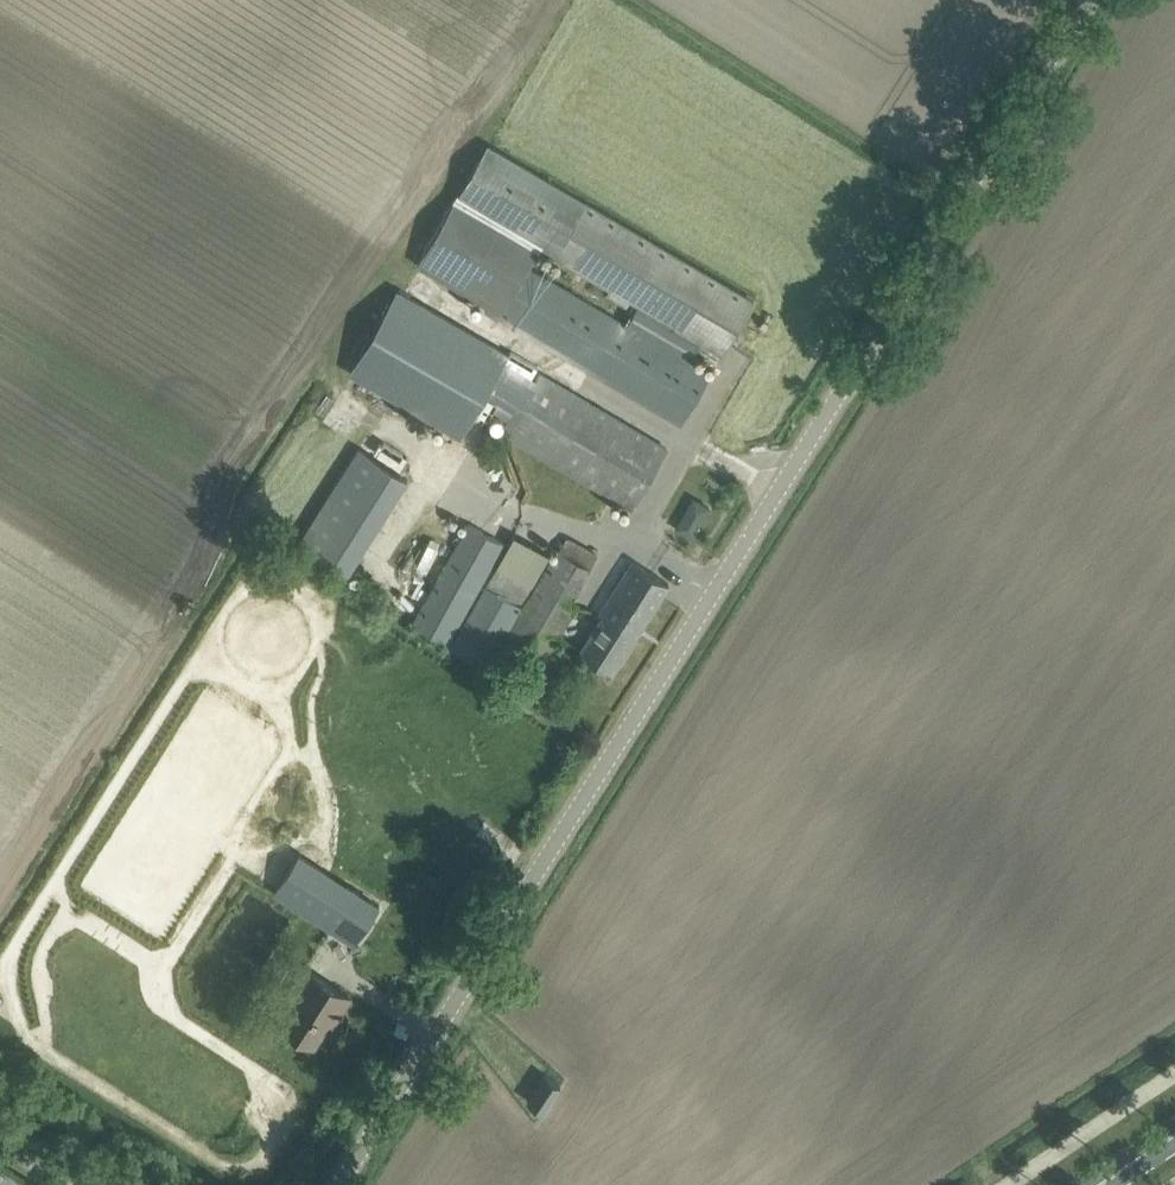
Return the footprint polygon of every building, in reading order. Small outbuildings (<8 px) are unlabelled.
[(488,144),(445,218),(527,266),(539,245),(639,303),(627,324),(634,328),(690,360),(691,361),(703,341),(723,352),(754,299),(488,144)] [(445,218),(418,263),(488,304),(486,309),(676,420),(682,423),(684,419),(711,373),(691,361),(690,360),(634,328),(627,324),(527,266),(445,218)] [(398,287),(349,371),(352,373),(461,436),(476,410),(487,391),(509,354),(510,353),(398,287)] [(509,354),(487,391),(516,409),(534,377),(532,376),(538,366),(512,350),(511,351),(510,353),(509,354)] [(538,371),(504,431),(633,507),(668,447),(538,371)] [(363,443),(308,539),(360,569),(416,473),(363,443)] [(695,495),(679,528),(698,538),(714,504),(695,495)] [(414,625),(447,643),(502,543),(469,525),(414,625)] [(488,581),(523,601),(549,554),(514,534),(488,581)] [(500,653),(537,674),(575,606),(568,602),(596,554),(566,537),(500,653)] [(613,671),(669,582),(633,559),(600,611),(604,614),(581,650),(613,671)] [(453,646),(487,665),(520,607),(486,588),(453,646)] [(310,855),(300,849),(273,891),(282,897),(310,855)] [(382,902),(356,885),(328,927),(354,944),(382,902)] [(340,1014),(352,996),(312,970),(279,1021),(315,1044),(336,1012),(340,1014)] [(528,1099),(544,1109),(561,1083),(546,1073),(528,1099)]
